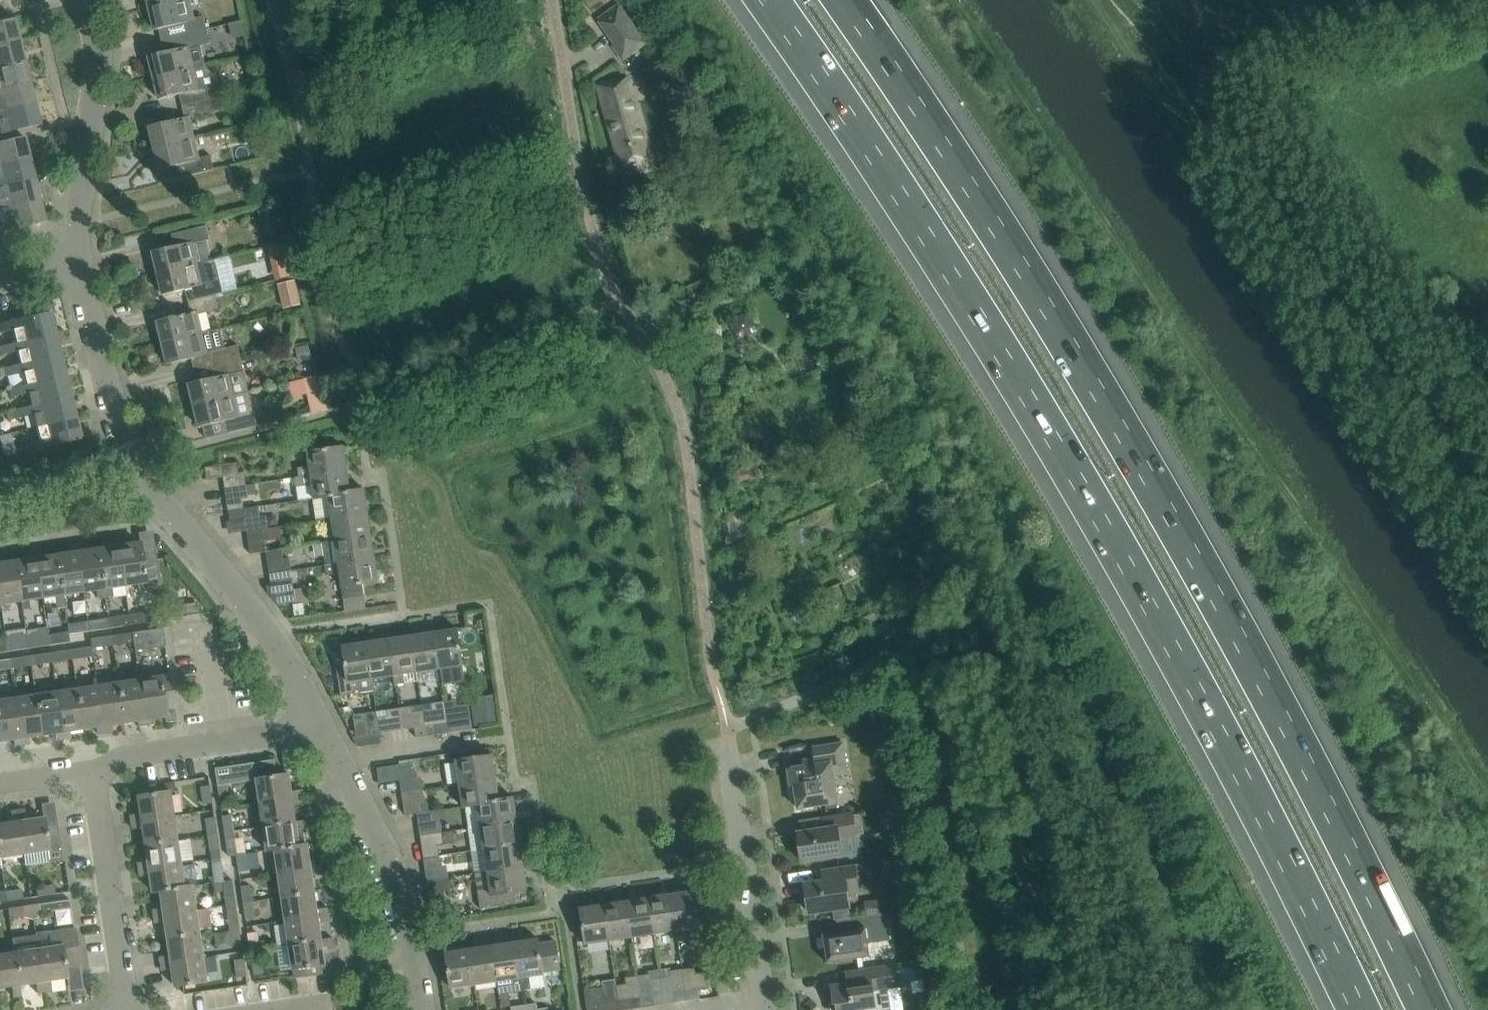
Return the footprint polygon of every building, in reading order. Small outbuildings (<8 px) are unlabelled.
[(187,0),(148,0),(150,9),(187,0)] [(208,30),(205,18),(195,20),(190,0),(187,0),(150,9),(155,30),(159,29),(162,41),(180,37),(208,30)] [(622,60),(648,43),(620,3),(598,18),(615,44),(613,46),(622,60)] [(19,39),(14,18),(0,21),(0,43),(19,39)] [(200,45),(211,42),(208,30),(180,37),(182,48),(149,56),(154,78),(205,66),(205,65),(200,45)] [(24,60),(19,39),(0,43),(0,66),(24,60)] [(30,81),(24,60),(0,66),(0,89),(30,81)] [(223,97),(220,84),(219,80),(205,66),(154,78),(159,99),(179,94),(182,106),(196,103),(223,97)] [(651,159),(627,78),(599,86),(623,167),(651,159)] [(35,103),(30,81),(0,89),(0,111),(35,103)] [(199,116),(219,112),(226,110),(223,97),(196,103),(199,116)] [(40,124),(35,103),(0,111),(0,131),(1,134),(40,124)] [(194,138),(194,136),(189,117),(149,126),(155,148),(194,138)] [(29,157),(24,136),(0,142),(0,164),(29,157)] [(175,179),(196,174),(215,169),(211,156),(199,159),(194,138),(155,148),(160,169),(172,167),(175,179)] [(34,178),(29,157),(0,164),(0,186),(34,178)] [(215,169),(196,174),(198,180),(211,176),(212,180),(231,175),(227,165),(215,169)] [(40,199),(34,178),(0,186),(0,209),(40,199)] [(45,221),(40,199),(0,209),(0,210),(3,222),(0,223),(0,232),(45,221)] [(276,205),(260,209),(263,220),(279,216),(276,205)] [(208,261),(207,257),(211,256),(207,240),(210,239),(207,225),(172,234),(175,246),(153,251),(158,273),(208,261)] [(782,249),(779,241),(761,247),(764,256),(782,249)] [(295,276),(291,260),(275,264),(279,279),(295,276)] [(216,295),(216,293),(222,292),(214,262),(209,263),(208,261),(158,273),(163,295),(185,289),(188,302),(216,295)] [(298,304),(293,280),(277,284),(283,308),(298,304)] [(163,343),(202,333),(198,314),(220,309),(216,295),(188,302),(191,312),(157,321),(163,343)] [(56,334),(50,312),(0,324),(0,332),(12,329),(15,342),(16,343),(56,334)] [(239,345),(226,348),(221,328),(202,333),(163,343),(168,364),(211,353),(214,366),(242,359),(239,345)] [(61,355),(56,334),(16,343),(15,342),(0,346),(0,347),(2,354),(17,350),(20,363),(22,364),(61,355)] [(27,385),(66,376),(61,355),(22,364),(20,363),(5,367),(7,375),(23,371),(26,384),(27,385)] [(250,392),(245,372),(242,359),(214,366),(217,377),(189,383),(194,405),(250,392)] [(328,409),(320,375),(306,378),(314,412),(328,409)] [(32,406),(71,397),(66,376),(27,385),(26,384),(10,387),(12,396),(28,392),(31,405),(32,406)] [(258,426),(254,412),(250,392),(194,405),(200,427),(227,420),(230,432),(258,426)] [(37,427),(76,417),(71,397),(32,406),(31,405),(15,409),(17,418),(33,414),(37,427)] [(40,440),(23,444),(26,452),(81,439),(76,417),(37,427),(40,440)] [(296,477),(347,469),(344,446),(308,452),(310,466),(298,467),(300,476),(296,477)] [(239,474),(237,462),(205,467),(207,478),(239,474)] [(350,492),(350,491),(347,469),(296,477),(299,500),(314,498),(314,499),(329,496),(328,496),(350,492)] [(332,518),(368,512),(365,489),(350,491),(350,492),(328,496),(329,496),(332,518)] [(228,511),(229,511),(244,509),(243,498),(227,500),(228,511)] [(244,509),(229,511),(230,520),(230,523),(246,521),(262,518),(260,507),(244,509)] [(335,541),(372,535),(368,512),(332,518),(335,541)] [(339,564),(375,558),(372,535),(335,541),(320,543),(324,566),(339,564)] [(161,588),(157,559),(156,552),(142,554),(140,543),(126,544),(125,538),(117,539),(124,585),(139,583),(140,592),(161,588)] [(104,588),(124,585),(117,539),(110,540),(111,547),(98,549),(104,588)] [(251,554),(266,551),(265,541),(249,543),(251,554)] [(104,588),(98,549),(85,551),(84,544),(76,545),(83,591),(104,588)] [(62,594),(83,591),(76,545),(69,547),(70,553),(57,555),(62,594)] [(282,550),(266,552),(268,563),(284,561),(282,550)] [(62,594),(57,555),(44,557),(43,551),(35,552),(42,597),(62,594)] [(21,600),(42,597),(35,552),(28,553),(29,559),(15,561),(21,600)] [(15,561),(2,563),(1,557),(0,557),(0,601),(0,603),(21,600),(15,561)] [(364,595),(363,583),(379,581),(375,558),(339,564),(344,598),(364,595)] [(304,601),(302,588),(295,589),(294,582),(287,583),(267,586),(268,592),(278,605),(304,601)] [(829,615),(839,610),(834,601),(825,606),(829,615)] [(151,621),(150,612),(129,615),(130,625),(151,621)] [(130,625),(129,615),(108,618),(109,628),(130,625)] [(109,628),(108,618),(88,621),(89,631),(109,628)] [(89,631),(88,621),(67,624),(68,633),(68,634),(89,631)] [(49,645),(47,636),(46,627),(26,630),(25,630),(28,649),(49,645)] [(165,646),(163,628),(131,632),(133,642),(134,651),(137,651),(165,646)] [(436,632),(441,668),(463,665),(457,629),(436,632)] [(28,649),(25,630),(5,633),(6,642),(8,652),(28,649)] [(133,642),(131,632),(111,635),(112,645),(133,642)] [(419,672),(441,668),(436,632),(413,635),(419,672)] [(69,642),(68,634),(68,633),(50,635),(47,636),(49,645),(69,642)] [(112,645),(111,635),(90,638),(92,647),(92,648),(112,645)] [(396,675),(419,672),(413,635),(390,638),(396,675)] [(374,679),(396,675),(390,638),(368,642),(374,679)] [(372,679),(374,679),(368,642),(343,645),(346,666),(337,668),(341,695),(374,691),(372,679)] [(93,656),(92,648),(92,647),(71,650),(72,659),(93,656)] [(72,659),(71,650),(50,653),(51,663),(72,659)] [(51,663),(50,653),(29,656),(31,666),(31,665),(51,663)] [(31,666),(29,656),(9,659),(10,669),(31,666)] [(9,659),(0,660),(0,670),(10,669),(9,659)] [(165,722),(176,721),(170,675),(138,680),(145,725),(153,724),(152,718),(164,716),(165,722)] [(138,726),(145,725),(138,680),(118,683),(123,722),(137,720),(138,726)] [(111,724),(123,722),(118,683),(97,686),(104,731),(112,730),(111,724)] [(97,732),(104,731),(97,686),(76,689),(82,728),(96,726),(97,732)] [(70,730),(82,728),(76,689),(56,692),(63,738),(70,736),(70,730)] [(55,739),(63,738),(56,692),(35,695),(41,734),(54,732),(55,739)] [(2,700),(1,693),(0,693),(0,740),(13,738),(14,745),(22,744),(15,698),(2,700)] [(28,736),(41,734),(35,695),(15,698),(22,744),(29,743),(28,736)] [(458,706),(461,721),(472,719),(469,704),(458,706)] [(433,709),(423,710),(426,736),(437,734),(433,709)] [(426,736),(423,710),(411,712),(415,738),(426,736)] [(379,717),(378,717),(380,733),(391,731),(389,715),(379,717)] [(354,721),(357,736),(380,733),(378,717),(354,721)] [(837,802),(832,775),(846,773),(842,743),(812,747),(815,764),(788,768),(790,785),(794,785),(798,808),(837,802)] [(460,786),(496,780),(493,754),(456,760),(460,786)] [(290,773),(278,775),(275,759),(216,768),(218,784),(227,783),(227,784),(258,780),(261,803),(304,796),(303,789),(292,791),(290,773)] [(380,783),(416,777),(414,766),(399,769),(398,764),(377,768),(380,783)] [(514,799),(514,797),(499,799),(496,780),(460,786),(463,809),(478,807),(480,806),(480,805),(502,802),(502,801),(514,799)] [(229,800),(227,784),(227,783),(218,784),(220,801),(229,800)] [(210,785),(201,787),(204,804),(212,803),(210,785)] [(176,815),(175,811),(172,791),(139,796),(142,813),(131,815),(132,822),(176,815)] [(264,826),(307,820),(297,821),(294,805),(305,803),(304,796),(261,803),(264,826)] [(481,828),(518,823),(514,799),(502,801),(502,802),(480,805),(480,806),(478,807),(481,828)] [(405,815),(417,813),(421,813),(420,802),(404,804),(405,815)] [(24,854),(29,853),(48,850),(50,863),(63,861),(58,825),(45,826),(43,817),(26,820),(24,809),(17,810),(24,854)] [(24,854),(17,810),(10,811),(12,822),(0,824),(0,857),(24,854)] [(421,813),(417,813),(417,815),(419,823),(423,824),(439,822),(437,812),(437,811),(421,813)] [(802,861),(822,858),(841,855),(839,839),(856,837),(852,812),(823,816),(825,828),(798,832),(802,861)] [(146,844),(179,839),(176,815),(132,822),(133,829),(144,827),(146,844)] [(226,832),(234,831),(232,815),(223,816),(226,832)] [(215,817),(206,818),(211,850),(220,849),(215,817)] [(307,820),(264,826),(268,850),(308,844),(306,844),(304,828),(309,828),(307,820)] [(484,851),(521,846),(518,823),(481,828),(484,851)] [(238,854),(235,838),(226,840),(228,856),(235,855),(238,854)] [(139,869),(183,863),(179,839),(146,844),(149,861),(138,862),(139,869)] [(279,873),(322,867),(321,860),(311,861),(308,844),(268,850),(268,851),(276,850),(279,873)] [(447,864),(441,865),(438,845),(422,847),(427,880),(449,877),(447,864)] [(473,875),(524,867),(521,846),(484,851),(487,871),(473,874),(473,875)] [(238,873),(258,870),(254,852),(238,854),(235,855),(238,873)] [(153,892),(194,885),(186,886),(183,863),(139,869),(140,876),(151,875),(153,892)] [(216,882),(224,880),(225,880),(222,863),(213,864),(216,882)] [(858,891),(854,864),(826,868),(828,880),(805,884),(810,913),(849,907),(847,893),(858,891)] [(283,897),(315,892),(313,875),(323,874),(322,867),(279,873),(283,897)] [(526,902),(524,890),(528,889),(524,867),(473,875),(478,908),(489,907),(526,902)] [(447,901),(445,890),(451,889),(449,877),(427,880),(431,904),(447,901)] [(225,880),(224,880),(226,898),(235,896),(233,879),(225,880)] [(154,916),(198,909),(194,885),(153,892),(154,892),(161,891),(164,907),(153,909),(154,916)] [(244,903),(253,901),(250,885),(242,886),(244,903)] [(38,897),(55,894),(54,886),(36,888),(38,897)] [(7,901),(23,899),(22,890),(5,893),(7,901)] [(710,937),(705,902),(697,903),(695,890),(672,894),(678,930),(699,927),(700,939),(710,937)] [(286,921),(329,914),(328,907),(318,909),(315,892),(283,897),(286,921)] [(655,934),(678,930),(672,894),(650,897),(655,934)] [(632,937),(655,934),(650,897),(627,900),(632,937)] [(41,913),(71,909),(70,900),(31,906),(34,920),(40,914),(41,913)] [(609,941),(632,937),(627,900),(604,904),(609,941)] [(247,919),(255,918),(253,901),(244,903),(247,919)] [(586,944),(609,941),(604,904),(581,907),(586,944)] [(24,916),(34,920),(31,906),(8,909),(9,918),(24,916)] [(168,938),(201,933),(198,909),(154,916),(155,923),(166,921),(168,938)] [(231,929),(240,928),(237,911),(229,912),(231,929)] [(823,934),(827,963),(871,956),(869,943),(890,940),(886,912),(849,918),(850,930),(823,934)] [(290,944),(333,938),(333,937),(322,939),(320,923),(330,921),(329,914),(286,921),(290,944)] [(65,966),(80,964),(74,928),(55,931),(47,932),(49,947),(38,948),(44,992),(51,991),(50,980),(67,977),(65,966)] [(231,929),(233,945),(242,944),(240,928),(231,929)] [(248,932),(251,950),(260,948),(257,931),(248,932)] [(161,963),(205,957),(201,933),(168,938),(171,955),(160,956),(161,963)] [(290,944),(290,949),(293,969),(326,964),(323,947),(334,946),(333,938),(290,944)] [(556,941),(539,943),(538,938),(513,942),(521,990),(531,988),(529,977),(543,974),(543,972),(560,969),(556,941)] [(500,993),(521,990),(513,942),(491,945),(496,981),(498,981),(500,993)] [(474,985),(496,981),(491,945),(468,948),(474,985)] [(37,993),(44,992),(38,948),(14,952),(20,995),(21,995),(19,984),(36,982),(37,993)] [(451,988),(474,985),(468,948),(446,952),(451,988)] [(20,995),(14,952),(0,954),(0,987),(11,986),(13,996),(20,995)] [(252,957),(255,974),(263,973),(261,956),(252,957)] [(208,981),(205,962),(205,957),(161,963),(162,970),(173,969),(176,986),(208,981)] [(238,977),(247,976),(244,959),(236,960),(238,977)] [(886,989),(893,988),(889,964),(859,969),(861,980),(830,984),(833,1005),(836,1004),(837,1009),(862,1009),(877,1008),(877,1009),(889,1009),(886,989)] [(707,971),(696,973),(698,989),(709,987),(707,971)] [(665,1004),(675,1002),(674,992),(687,990),(684,975),(661,978),(665,1004)] [(642,1007),(665,1004),(661,978),(638,982),(642,1007)] [(642,1007),(638,982),(616,985),(619,1009),(624,1009),(642,1007)] [(616,985),(584,990),(587,1009),(619,1009),(616,985)] [(537,1009),(536,1002),(523,1004),(524,1009),(549,1009),(548,1007),(537,1009)]
